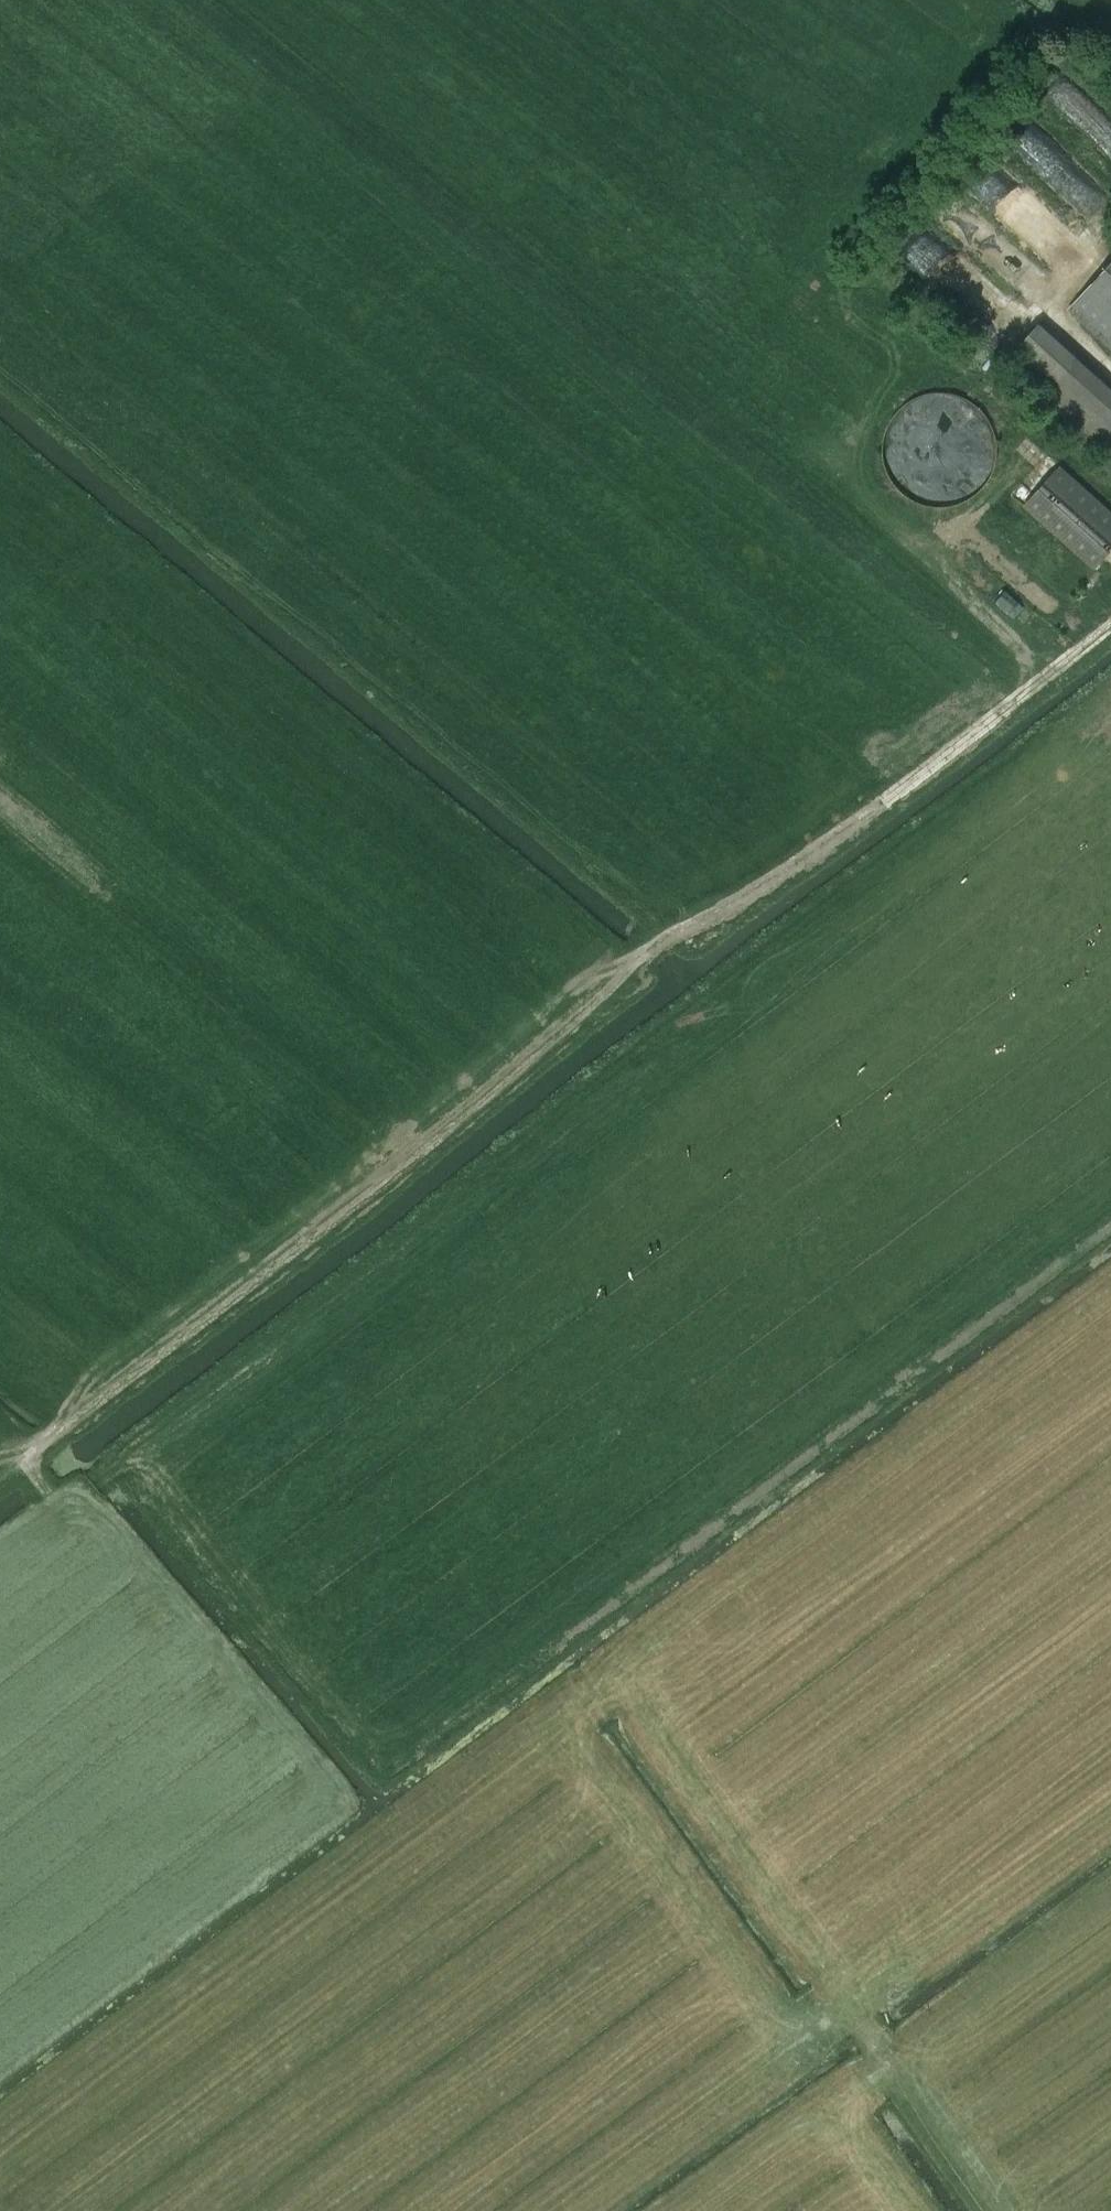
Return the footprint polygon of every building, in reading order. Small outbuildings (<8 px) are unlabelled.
[(1089,139),(1109,118),(1065,75),(1044,96),(1089,139)] [(1067,309),(1110,350),(1110,261),(1067,309)] [(1039,322),(1005,360),(1110,456),(1110,386),(1039,322)] [(971,389),(881,417),(909,508),(999,480),(971,389)] [(1104,559),(1110,551),(1110,510),(1060,464),(1022,506),(1094,570),(1104,559)]
